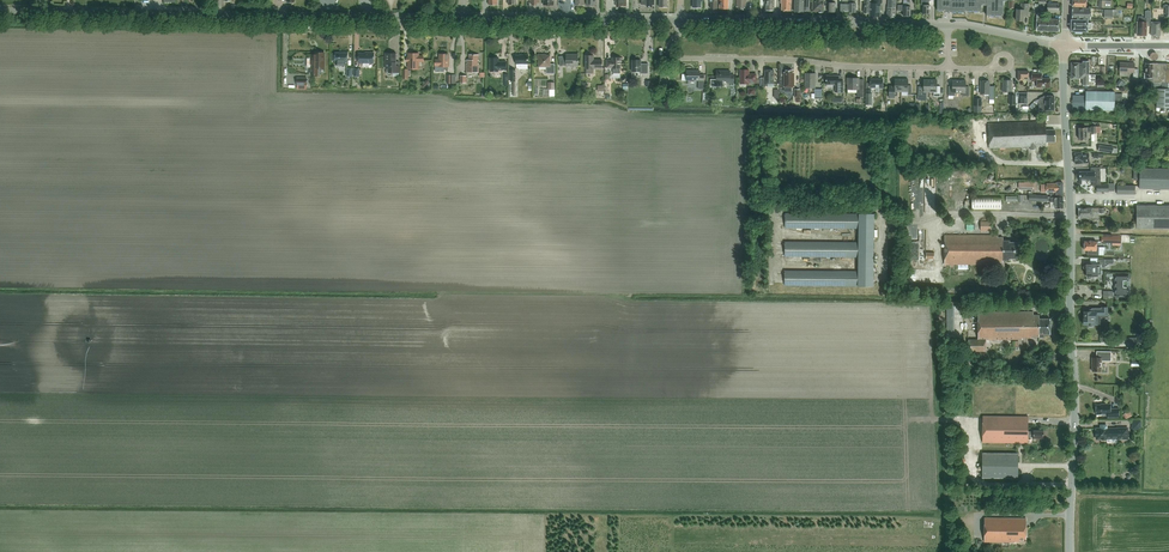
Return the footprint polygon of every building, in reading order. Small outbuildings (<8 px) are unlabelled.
[(709,1),(710,1),(711,1),(711,8),(718,8),(718,0),(709,0),(709,1)] [(720,9),(729,9),(729,0),(720,0),(720,9)] [(736,6),(739,7),(739,8),(744,9),(744,7),(746,7),(746,0),(737,0),(736,6)] [(766,1),(765,1),(764,3),(765,4),(766,4),(766,10),(774,10),(774,4),(774,0),(766,0),(766,1)] [(791,0),(781,0),(781,3),(782,3),(782,10),(783,10),(784,11),(786,11),(787,10),(791,10),(791,0)] [(795,12),(804,12),(804,10),(810,10),(810,0),(795,0),(795,12)] [(812,11),(819,12),(820,13),(821,13),(823,12),(824,2),(822,2),(822,0),(813,0),(812,11)] [(849,3),(845,3),(845,0),(842,0),(842,2),(841,2),(841,11),(849,12),(849,3)] [(872,0),(861,0),(861,1),(865,1),(864,13),(869,13),(869,3),(871,3),(872,3),(872,0)] [(872,3),(871,3),(870,16),(880,17),(881,3),(882,3),(882,0),(873,0),(873,3),(872,3)] [(888,18),(895,18),(896,0),(889,0),(889,7),(888,7),(888,18)] [(910,6),(910,2),(907,2),(907,0),(904,0),(903,0),(903,5),(898,5),(898,11),(903,11),(903,16),(910,16),(911,6),(910,6)] [(921,0),(921,5),(923,5),(923,14),(930,14),(930,5),(929,5),(929,0),(926,0),(921,0)] [(937,10),(949,11),(949,12),(965,12),(965,11),(981,11),(982,5),(987,5),(987,16),(1003,16),(1003,1),(1007,1),(1007,0),(937,0),(937,10)] [(1029,13),(1029,4),(1021,3),(1021,9),(1017,9),(1016,21),(1023,21),(1024,13),(1029,13)] [(1047,3),(1047,12),(1059,12),(1059,4),(1047,3)] [(1072,8),(1072,19),(1090,19),(1091,8),(1072,8)] [(1112,18),(1113,9),(1104,9),(1104,18),(1112,18)] [(1137,21),(1137,35),(1146,35),(1146,26),(1151,26),(1151,18),(1151,11),(1150,11),(1147,11),(1147,18),(1143,18),(1143,17),(1138,16),(1138,21),(1137,21)] [(1059,31),(1059,20),(1041,19),(1041,14),(1039,13),(1039,14),(1037,14),(1036,30),(1059,31)] [(1071,20),(1071,31),(1075,31),(1075,34),(1082,34),(1082,31),(1087,31),(1087,29),(1091,29),(1091,23),(1087,23),(1088,20),(1071,20)] [(1160,36),(1160,22),(1152,22),(1151,35),(1160,36)] [(312,68),(312,74),(317,75),(317,67),(324,67),(324,57),(325,56),(325,55),(324,54),(324,52),(316,52),(316,55),(312,55),(312,59),(308,59),(308,68),(312,68)] [(359,53),(359,63),(374,63),(374,56),(375,56),(375,54),(373,52),(371,52),(371,53),(359,53)] [(417,53),(417,52),(415,52),(414,52),(414,53),(413,54),(409,54),(409,57),(409,62),(409,68),(418,68),(419,61),(423,61),(423,56),(419,56),(419,54),(418,54),(418,53),(417,53)] [(348,53),(335,53),(335,54),(332,54),(332,61),(335,61),(335,62),(336,62),(336,65),(348,65),(348,53)] [(385,53),(385,63),(386,63),(386,69),(387,69),(387,73),(387,75),(388,76),(390,76),(391,76),(392,75),(393,73),(393,77),(399,77),(400,66),(400,62),(396,62),(396,53),(385,53)] [(436,60),(436,66),(440,66),(445,67),(445,70),(448,70),(448,54),(440,54),(440,60),(436,60)] [(479,55),(469,54),(469,60),(467,60),(467,72),(479,73),(479,55)] [(555,73),(555,64),(550,64),(550,55),(544,55),(544,54),(538,54),(538,60),(539,60),(539,67),(546,67),(546,73),(555,73)] [(567,66),(578,66),(578,54),(566,54),(566,58),(563,58),(563,56),(558,56),(560,66),(566,65),(567,66)] [(528,64),(528,55),(522,55),(516,55),(516,64),(517,64),(517,67),(519,69),(528,69),(528,64)] [(594,60),(594,55),(585,55),(585,69),(586,69),(586,74),(594,74),(594,69),(594,68),(602,68),(602,60),(594,60)] [(607,60),(607,67),(613,67),(613,72),(620,72),(620,71),(621,71),(621,57),(613,58),(613,60),(607,60)] [(507,70),(506,61),(499,61),(499,58),(490,58),(490,71),(499,71),(499,70),(507,70)] [(648,73),(648,64),(641,64),(641,60),(632,60),(632,71),(641,71),(641,73),(648,73)] [(1071,72),(1071,79),(1079,79),(1079,78),(1083,78),(1083,85),(1089,85),(1089,82),(1095,82),(1095,75),(1089,75),(1089,61),(1083,61),(1083,64),(1079,64),(1079,63),(1071,63),(1071,72)] [(1120,72),(1133,73),(1133,77),(1138,78),(1139,69),(1134,69),(1135,63),(1120,63),(1120,72)] [(1145,63),(1145,73),(1144,73),(1144,77),(1147,77),(1147,82),(1152,82),(1152,83),(1168,83),(1168,64),(1145,63)] [(700,75),(700,71),(687,70),(687,74),(682,74),(682,80),(699,80),(699,82),(699,89),(704,89),(704,83),(704,75),(700,75)] [(749,83),(756,83),(756,75),(749,75),(749,70),(741,70),(741,84),(749,84),(749,83)] [(774,70),(765,70),(765,78),(760,78),(760,86),(768,86),(768,83),(774,83),(774,70)] [(792,70),(786,70),(786,72),(784,72),(784,87),(794,87),(794,72),(792,72),(792,70)] [(1018,70),(1017,80),(1024,80),(1024,77),(1029,78),(1029,71),(1018,70)] [(711,79),(711,86),(724,86),(724,81),(727,81),(727,83),(734,83),(734,75),(730,75),(730,71),(717,71),(717,79),(711,79)] [(815,73),(805,73),(805,88),(815,88),(815,73)] [(1042,78),(1042,73),(1032,73),(1032,81),(1037,81),(1037,87),(1050,87),(1050,78),(1042,78)] [(455,75),(446,75),(446,84),(455,84),(455,75)] [(839,81),(839,76),(826,76),(826,84),(836,84),(835,92),(843,92),(843,82),(839,81)] [(859,79),(859,78),(847,78),(847,84),(848,84),(848,89),(857,89),(857,97),(864,97),(864,85),(859,85),(859,79)] [(427,79),(422,86),(425,88),(430,82),(427,79)] [(883,79),(871,79),(871,88),(883,88),(883,79)] [(901,91),(902,79),(895,79),(895,87),(889,87),(889,98),(895,98),(895,96),(897,96),(898,91),(901,91)] [(902,79),(901,91),(908,92),(908,95),(911,95),(912,86),(908,86),(908,79),(902,79)] [(930,92),(930,80),(924,80),(924,87),(918,87),(918,100),(926,100),(927,92),(930,92)] [(930,80),(930,92),(934,92),(934,97),(940,97),(940,86),(937,86),(937,80),(930,80)] [(959,92),(959,80),(952,80),(952,86),(949,86),(949,96),(955,96),(955,92),(959,92)] [(959,80),(959,92),(963,93),(963,96),(969,96),(969,87),(966,87),(966,80),(959,80)] [(1011,91),(1012,80),(1003,80),(1002,91),(1011,91)] [(989,94),(989,81),(981,81),(981,94),(989,94)] [(1157,89),(1156,107),(1168,108),(1168,89),(1157,89)] [(1073,95),(1073,109),(1114,110),(1115,101),(1122,101),(1122,94),(1115,94),(1115,92),(1086,91),(1086,96),(1073,95)] [(1027,98),(1027,93),(1018,93),(1018,98),(1018,103),(1024,103),(1024,98),(1027,98)] [(1054,110),(1054,96),(1045,96),(1045,103),(1040,103),(1039,110),(1054,110)] [(1046,130),(1046,121),(988,123),(989,148),(1031,147),(1031,150),(1036,150),(1036,146),(1046,146),(1046,142),(1055,142),(1055,130),(1046,130)] [(1091,133),(1096,133),(1095,126),(1091,127),(1091,128),(1079,128),(1079,140),(1087,139),(1087,132),(1091,132),(1091,133)] [(1112,153),(1113,147),(1099,145),(1098,151),(1112,153)] [(1083,163),(1089,163),(1089,153),(1082,154),(1082,152),(1075,153),(1075,164),(1083,163)] [(1091,171),(1080,172),(1080,181),(1080,185),(1082,184),(1082,180),(1090,180),(1090,181),(1093,181),(1093,184),(1095,186),(1097,186),(1097,184),(1101,184),(1100,167),(1091,167),(1091,171)] [(1140,168),(1139,189),(1168,190),(1168,169),(1140,168)] [(937,196),(937,174),(926,174),(926,179),(932,179),(932,188),(931,188),(931,192),(933,192),(933,196),(937,196)] [(1056,195),(1063,195),(1063,183),(1056,183),(1047,183),(1047,192),(1056,192),(1056,195)] [(1135,194),(1135,186),(1117,185),(1117,194),(1135,194)] [(1048,195),(1029,195),(1029,201),(1050,201),(1050,207),(1055,208),(1063,208),(1063,197),(1048,197),(1048,195)] [(972,210),(1001,210),(1001,197),(972,196),(972,210)] [(1137,228),(1168,228),(1168,206),(1137,206),(1137,228)] [(1092,212),(1099,212),(1099,208),(1092,208),(1079,208),(1079,218),(1092,217),(1092,212)] [(873,286),(874,214),(859,214),(785,213),(785,221),(785,228),(845,228),(859,229),(859,242),(785,242),(785,250),(785,257),(845,257),(858,257),(858,271),(785,271),(785,279),(785,285),(845,286),(858,286),(873,286)] [(982,222),(982,231),(992,231),(992,222),(982,222)] [(1018,258),(1018,242),(1010,242),(1010,241),(1003,241),(1003,237),(998,237),(998,235),(945,235),(945,264),(958,264),(968,264),(995,264),(995,262),(1003,262),(1003,260),(1009,260),(1009,258),(1018,258)] [(1084,244),(1085,245),(1084,250),(1088,250),(1088,255),(1099,255),(1099,247),(1097,247),(1097,241),(1085,241),(1084,242),(1084,244)] [(1083,267),(1083,268),(1084,268),(1084,269),(1085,269),(1086,269),(1086,270),(1086,275),(1091,275),(1091,276),(1098,276),(1098,274),(1101,274),(1101,267),(1105,267),(1105,264),(1114,264),(1114,260),(1105,260),(1098,260),(1098,264),(1096,264),(1094,264),(1086,264),(1086,265),(1085,265),(1084,265),(1084,266),(1083,267)] [(1115,296),(1128,296),(1129,274),(1115,274),(1115,296)] [(1084,323),(1084,324),(1084,325),(1088,325),(1088,328),(1094,327),(1094,324),(1097,324),(1101,324),(1100,318),(1108,318),(1108,307),(1101,307),(1101,308),(1092,308),(1091,309),(1091,311),(1084,311),(1084,318),(1084,319),(1083,320),(1083,321),(1083,322),(1083,323),(1084,323)] [(1044,334),(1050,334),(1050,319),(1040,319),(1040,315),(1033,315),(1033,312),(978,312),(978,339),(968,339),(968,351),(986,351),(986,339),(1022,339),(1022,338),(1031,338),(1031,337),(1044,337),(1044,334)] [(1147,338),(1128,338),(1128,348),(1148,348),(1147,338)] [(1111,361),(1111,351),(1099,351),(1099,358),(1092,357),(1092,363),(1092,371),(1101,371),(1102,361),(1111,361)] [(1104,404),(1096,405),(1096,414),(1108,414),(1108,417),(1119,417),(1119,408),(1111,408),(1111,404),(1104,404)] [(1044,438),(1044,430),(1033,430),(1033,431),(1028,431),(1028,416),(983,416),(982,442),(1028,443),(1028,437),(1033,437),(1033,438),(1044,438)] [(1141,419),(1132,419),(1132,428),(1141,428),(1141,419)] [(1128,428),(1117,428),(1117,429),(1107,429),(1107,425),(1101,425),(1101,428),(1096,428),(1096,431),(1095,431),(1095,436),(1096,436),(1096,439),(1101,439),(1101,440),(1107,440),(1107,438),(1117,438),(1117,439),(1120,439),(1123,439),(1123,438),(1128,438),(1128,428)] [(1018,478),(1018,454),(982,453),(982,477),(1018,478)] [(1026,541),(1026,518),(984,518),(984,542),(1016,542),(1016,541),(1026,541)]
